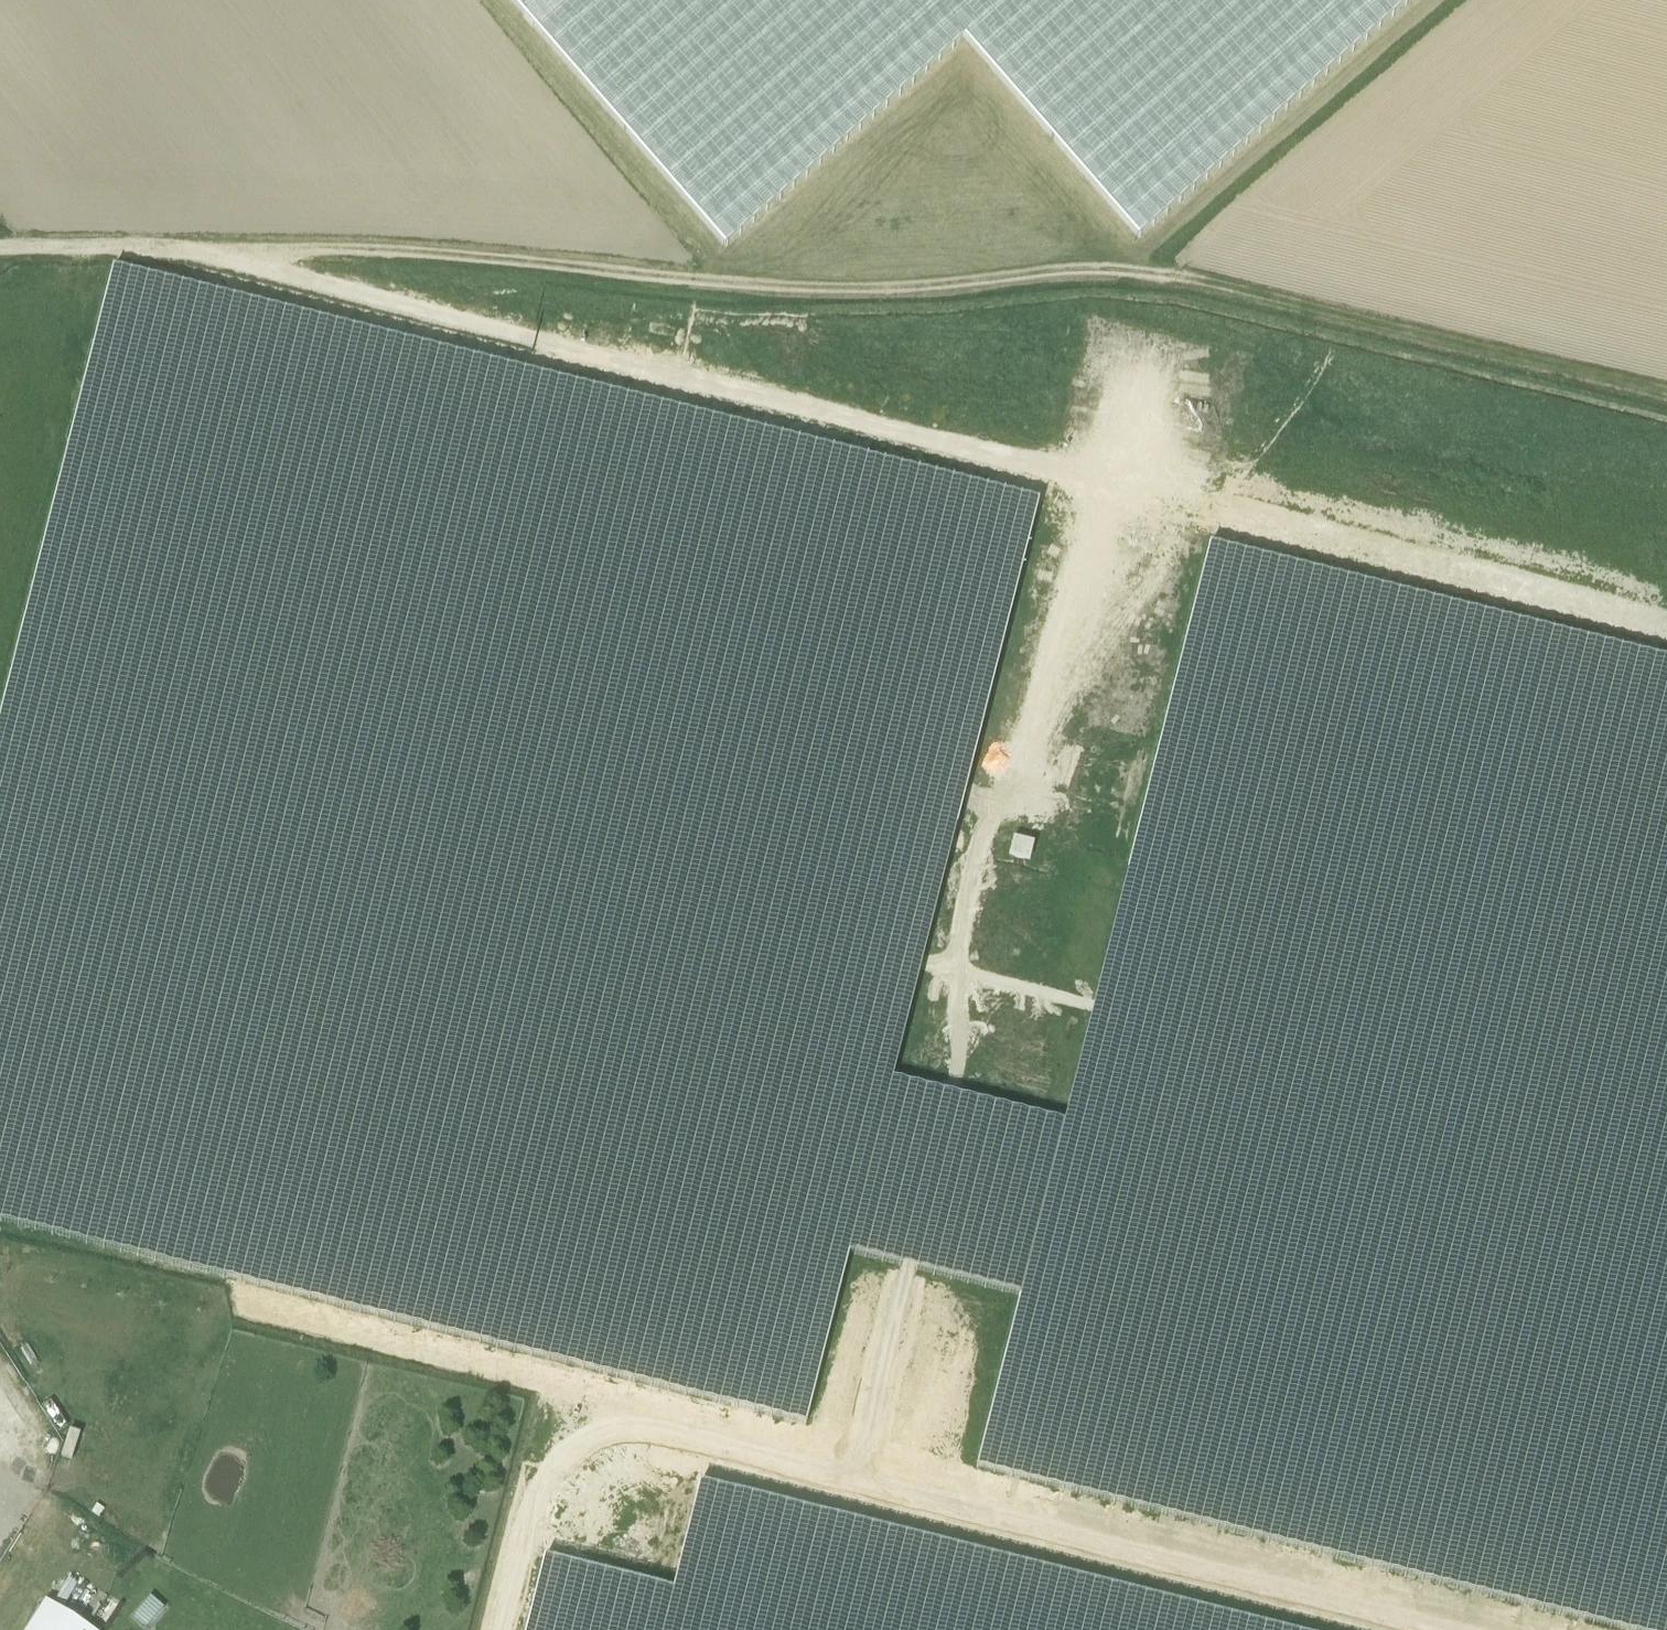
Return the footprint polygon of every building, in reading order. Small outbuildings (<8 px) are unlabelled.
[(724,247),(963,38),(1137,238),(1411,0),(509,0),(724,247)] [(0,660),(0,1246),(784,1445),(827,1274),(1002,1318),(959,1489),(1513,1629),(1666,1629),(1666,690),(1192,570),(1138,784),(1087,771),(1059,878),(935,846),(1017,526),(93,291),(0,660)] [(1030,861),(1034,844),(1013,838),(1009,855),(1030,861)] [(696,1478),(669,1585),(541,1553),(521,1629),(1294,1629),(696,1478)] [(74,1519),(68,1526),(76,1532),(81,1525),(74,1519)] [(70,1577),(53,1606),(61,1611),(79,1583),(70,1577)] [(151,1597),(134,1617),(147,1628),(164,1609),(151,1597)] [(61,1611),(46,1602),(28,1629),(90,1629),(61,1611)]
